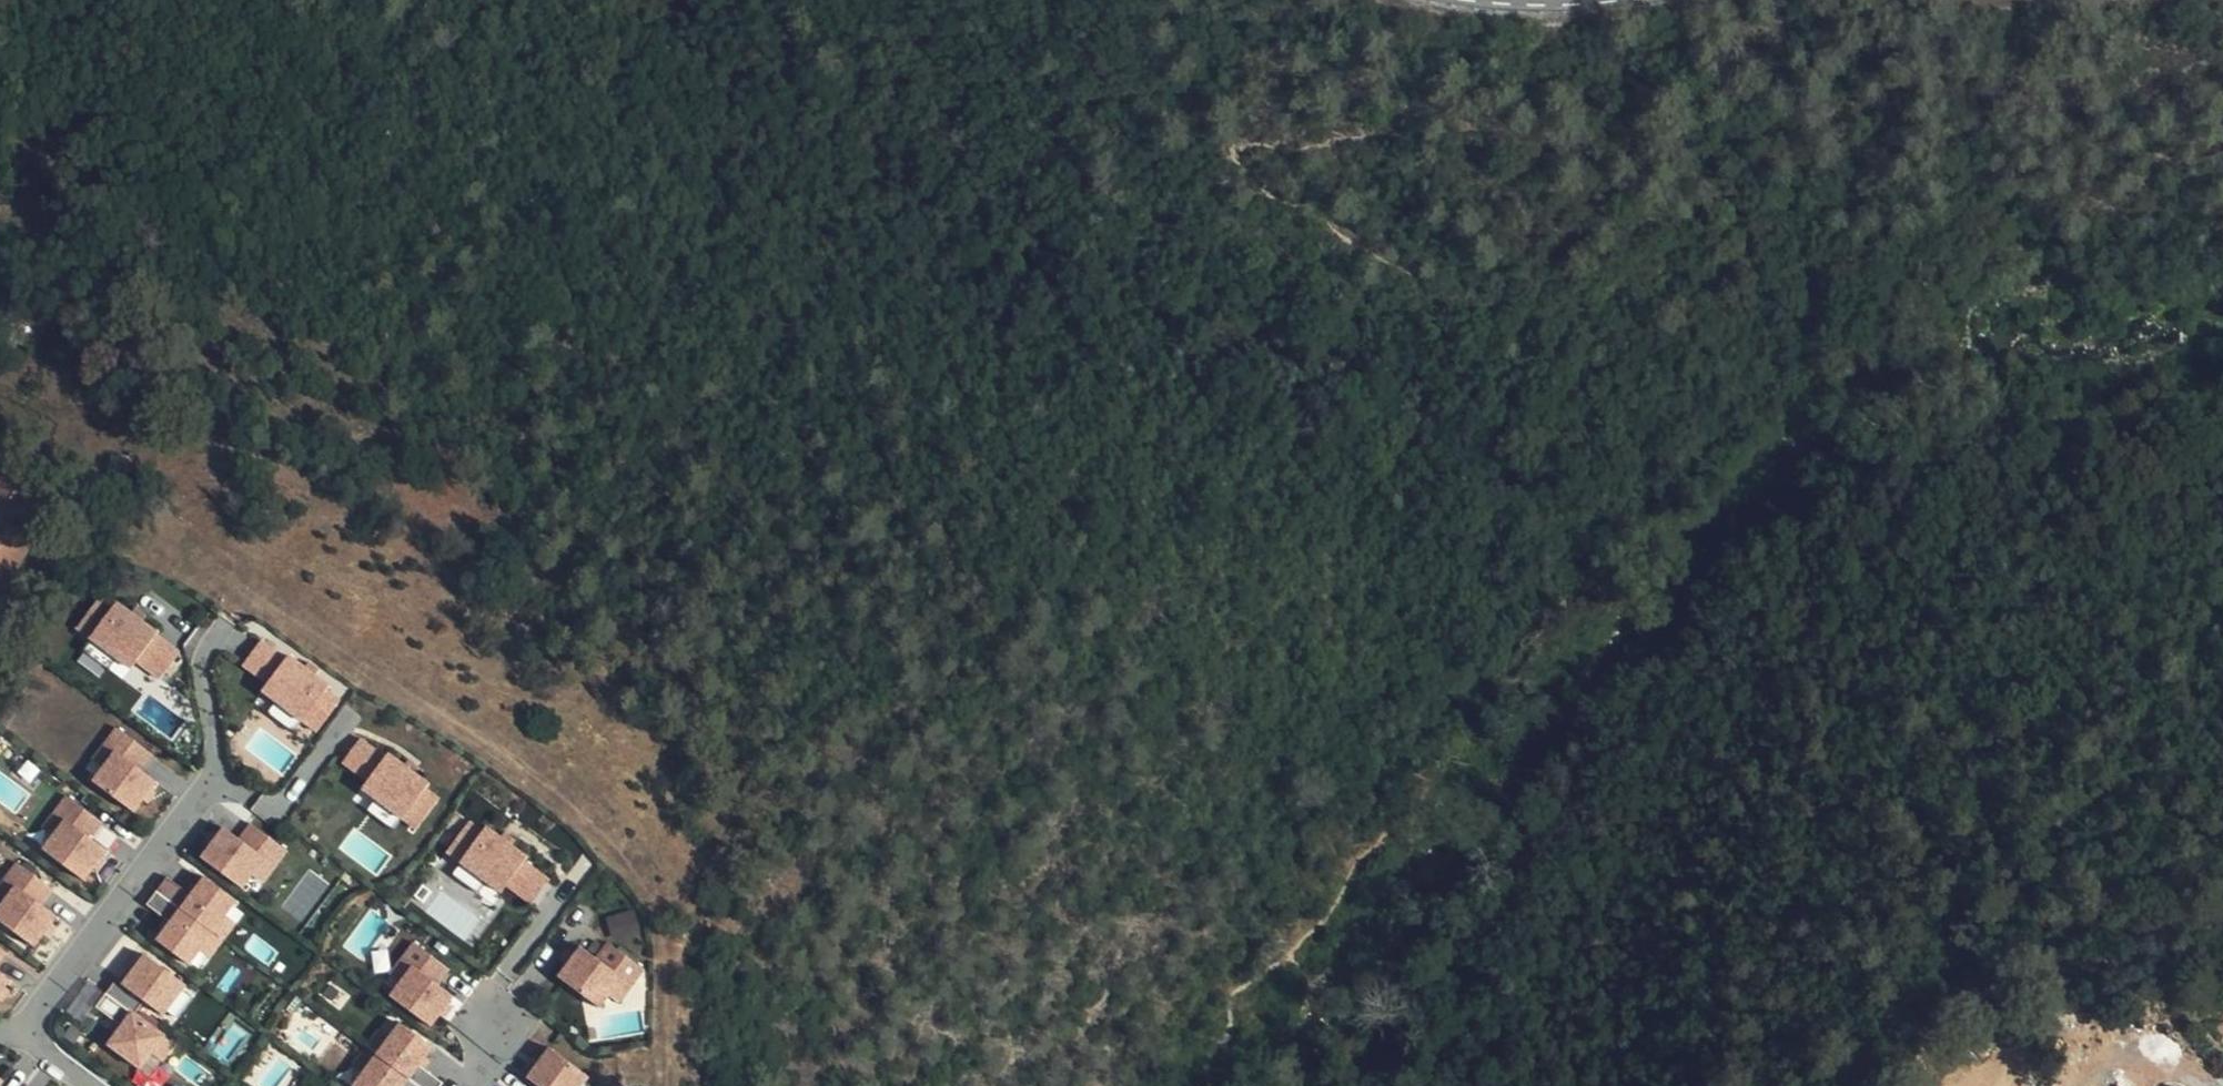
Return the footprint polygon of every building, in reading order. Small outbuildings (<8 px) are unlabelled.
[(47,500),(16,481),(0,471),(0,577),(47,500)] [(116,592),(85,634),(130,666),(160,623),(116,592)] [(263,634),(235,672),(317,730),(344,692),(263,634)] [(105,745),(82,777),(133,814),(156,782),(105,745)] [(377,820),(394,783),(324,751),(307,788),(377,820)] [(393,801),(385,817),(410,828),(405,839),(426,849),(438,822),(393,801)] [(487,810),(448,867),(492,897),(500,887),(529,905),(554,869),(531,853),(537,844),(487,810)] [(54,814),(32,845),(80,880),(103,849),(54,814)] [(218,816),(193,856),(243,888),(274,840),(239,817),(234,826),(218,816)] [(410,828),(385,817),(380,827),(405,839),(410,828)] [(196,870),(149,936),(188,963),(234,896),(196,870)] [(0,886),(0,924),(31,946),(54,914),(5,879),(0,886)] [(584,933),(561,965),(617,1006),(653,957),(607,925),(595,941),(584,933)] [(180,978),(135,949),(113,982),(158,1012),(180,978)] [(0,953),(0,990),(18,967),(0,953)] [(409,958),(387,994),(430,1021),(452,985),(409,958)] [(121,1007),(96,1044),(137,1071),(162,1034),(121,1007)] [(347,1080),(356,1085),(402,1085),(433,1038),(392,1011),(347,1080)] [(511,1085),(581,1085),(595,1064),(546,1032),(511,1085)] [(2133,1071),(2122,1085),(2156,1085),(2133,1071)]
